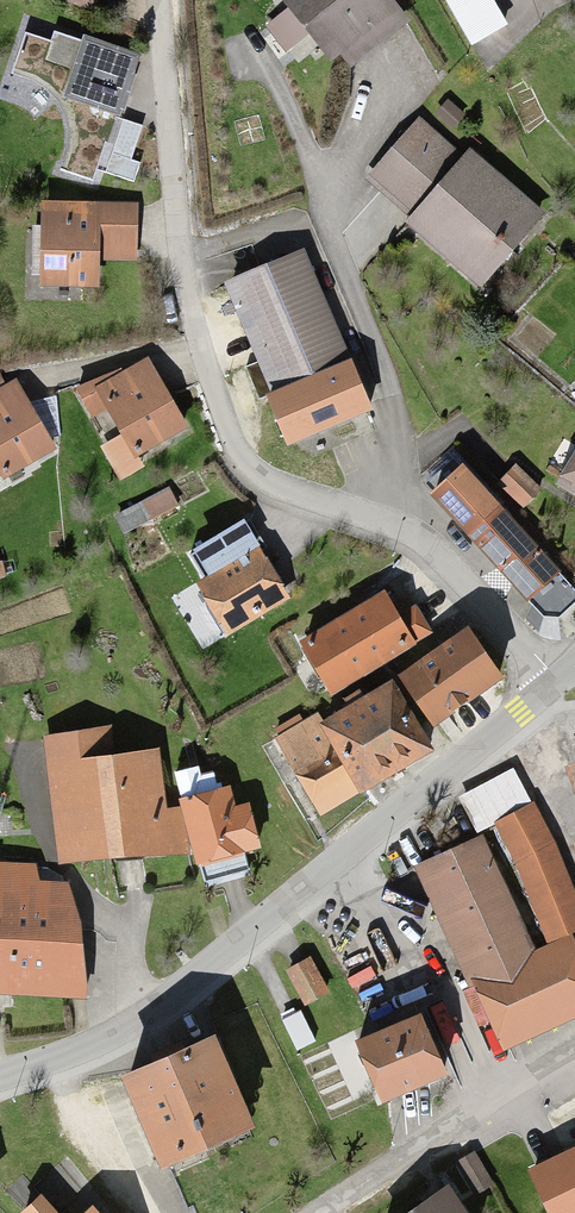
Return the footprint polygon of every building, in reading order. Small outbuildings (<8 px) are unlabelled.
[(88,8),(91,0),(58,0),(88,8)] [(326,58),(338,48),(348,61),(403,18),(388,0),(278,0),(326,58)] [(71,142),(62,169),(96,181),(136,63),(52,34),(50,44),(23,36),(12,73),(36,83),(58,102),(69,122),(71,142)] [(420,115),(362,183),(485,287),(542,219),(420,115)] [(85,214),(39,214),(38,286),(92,287),(92,259),(133,259),(134,206),(85,205),(85,214)] [(308,251),(223,285),(276,417),(361,383),(308,251)] [(145,359),(90,393),(133,462),(188,429),(145,359)] [(0,387),(0,483),(54,452),(12,380),(0,387)] [(557,481),(574,492),(574,452),(557,481)] [(471,538),(505,508),(463,463),(430,493),(471,538)] [(540,495),(516,467),(495,485),(520,513),(540,495)] [(557,573),(560,570),(505,508),(471,538),(527,600),(557,573)] [(254,550),(195,584),(225,636),(284,601),(254,550)] [(527,600),(543,616),(551,616),(559,617),(574,601),(574,594),(557,573),(527,600)] [(381,594),(300,642),(331,696),(413,648),(381,594)] [(470,632),(395,673),(420,718),(495,677),(470,632)] [(387,679),(274,739),(311,808),(424,748),(387,679)] [(105,730),(40,736),(52,860),(166,849),(157,751),(107,756),(105,730)] [(562,764),(574,797),(574,759),(562,764)] [(231,779),(175,794),(193,859),(249,844),(231,779)] [(534,804),(489,823),(541,946),(574,932),(574,901),(534,804)] [(412,870),(492,1046),(574,1009),(574,957),(568,941),(531,957),(478,840),(412,870)] [(0,866),(0,998),(83,1004),(85,932),(53,870),(0,866)] [(324,1003),(305,962),(284,971),(302,1013),(324,1003)] [(412,1010),(350,1033),(371,1089),(433,1066),(412,1010)] [(211,1037),(118,1067),(149,1165),(243,1135),(211,1037)] [(531,1163),(554,1212),(574,1212),(574,1144),(531,1163)] [(398,1212),(462,1212),(442,1184),(398,1212)] [(39,1198),(23,1212),(53,1212),(39,1198)] [(83,1204),(74,1212),(92,1212),(83,1204)]
